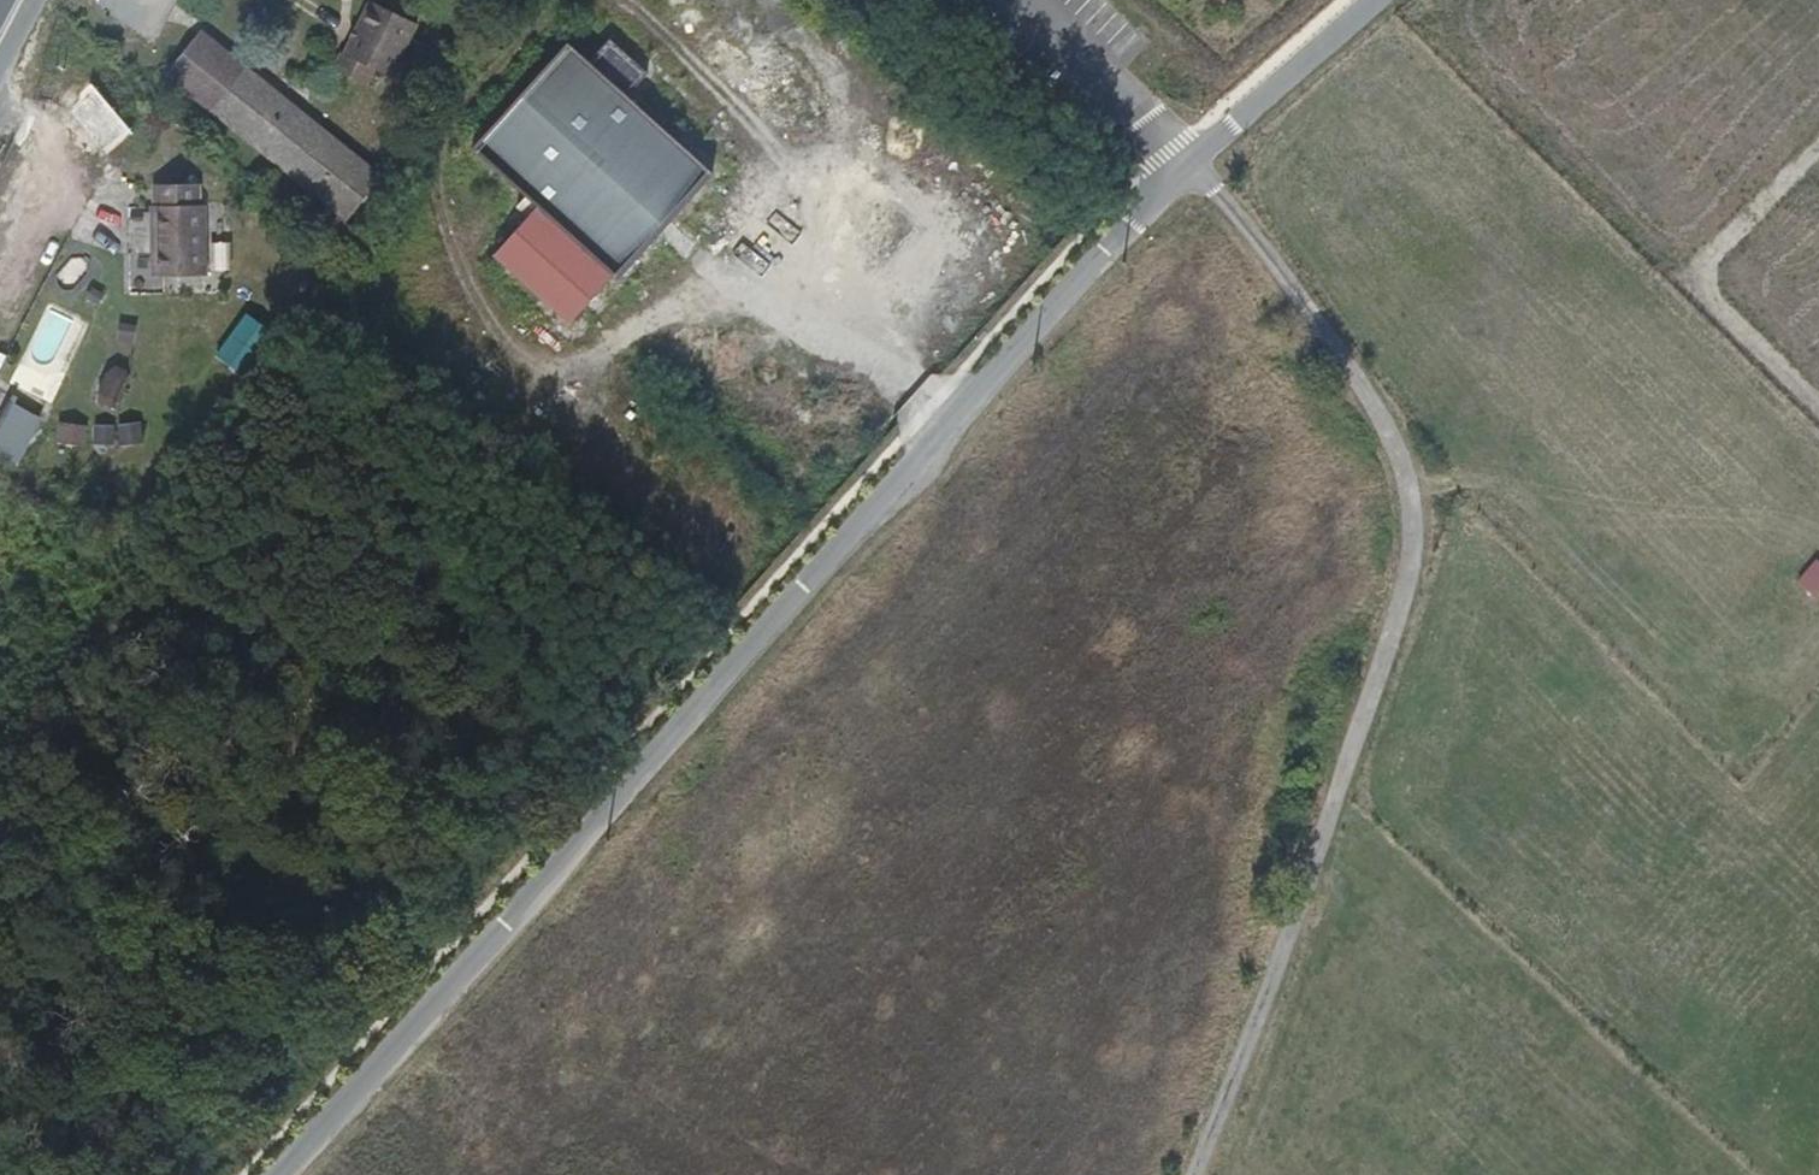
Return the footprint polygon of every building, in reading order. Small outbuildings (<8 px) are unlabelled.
[(367,7),(403,10),(403,0),(368,0),(367,7)] [(377,98),(402,49),(357,26),(329,78),(326,76),(318,93),(351,110),(359,94),(375,102),(377,98)] [(345,221),(372,182),(187,41),(157,81),(345,221)] [(536,219),(503,259),(583,326),(626,275),(630,279),(667,235),(686,212),(723,168),(571,41),(479,152),(535,199),(545,208),(536,219)] [(96,81),(63,104),(97,153),(130,130),(96,81)] [(149,286),(205,284),(203,217),(197,218),(196,198),(154,199),(155,219),(149,219),(149,286)] [(545,208),(535,199),(525,210),(536,219),(545,208)] [(686,212),(667,235),(684,250),(703,227),(686,212)] [(91,323),(50,302),(11,383),(53,403),(91,323)] [(241,366),(270,328),(245,308),(216,346),(241,366)] [(115,405),(127,369),(107,362),(95,399),(115,405)] [(0,415),(0,453),(15,462),(42,415),(11,397),(0,415)] [(1818,593),(1818,559),(1817,558),(1797,582),(1815,598),(1818,593)]
